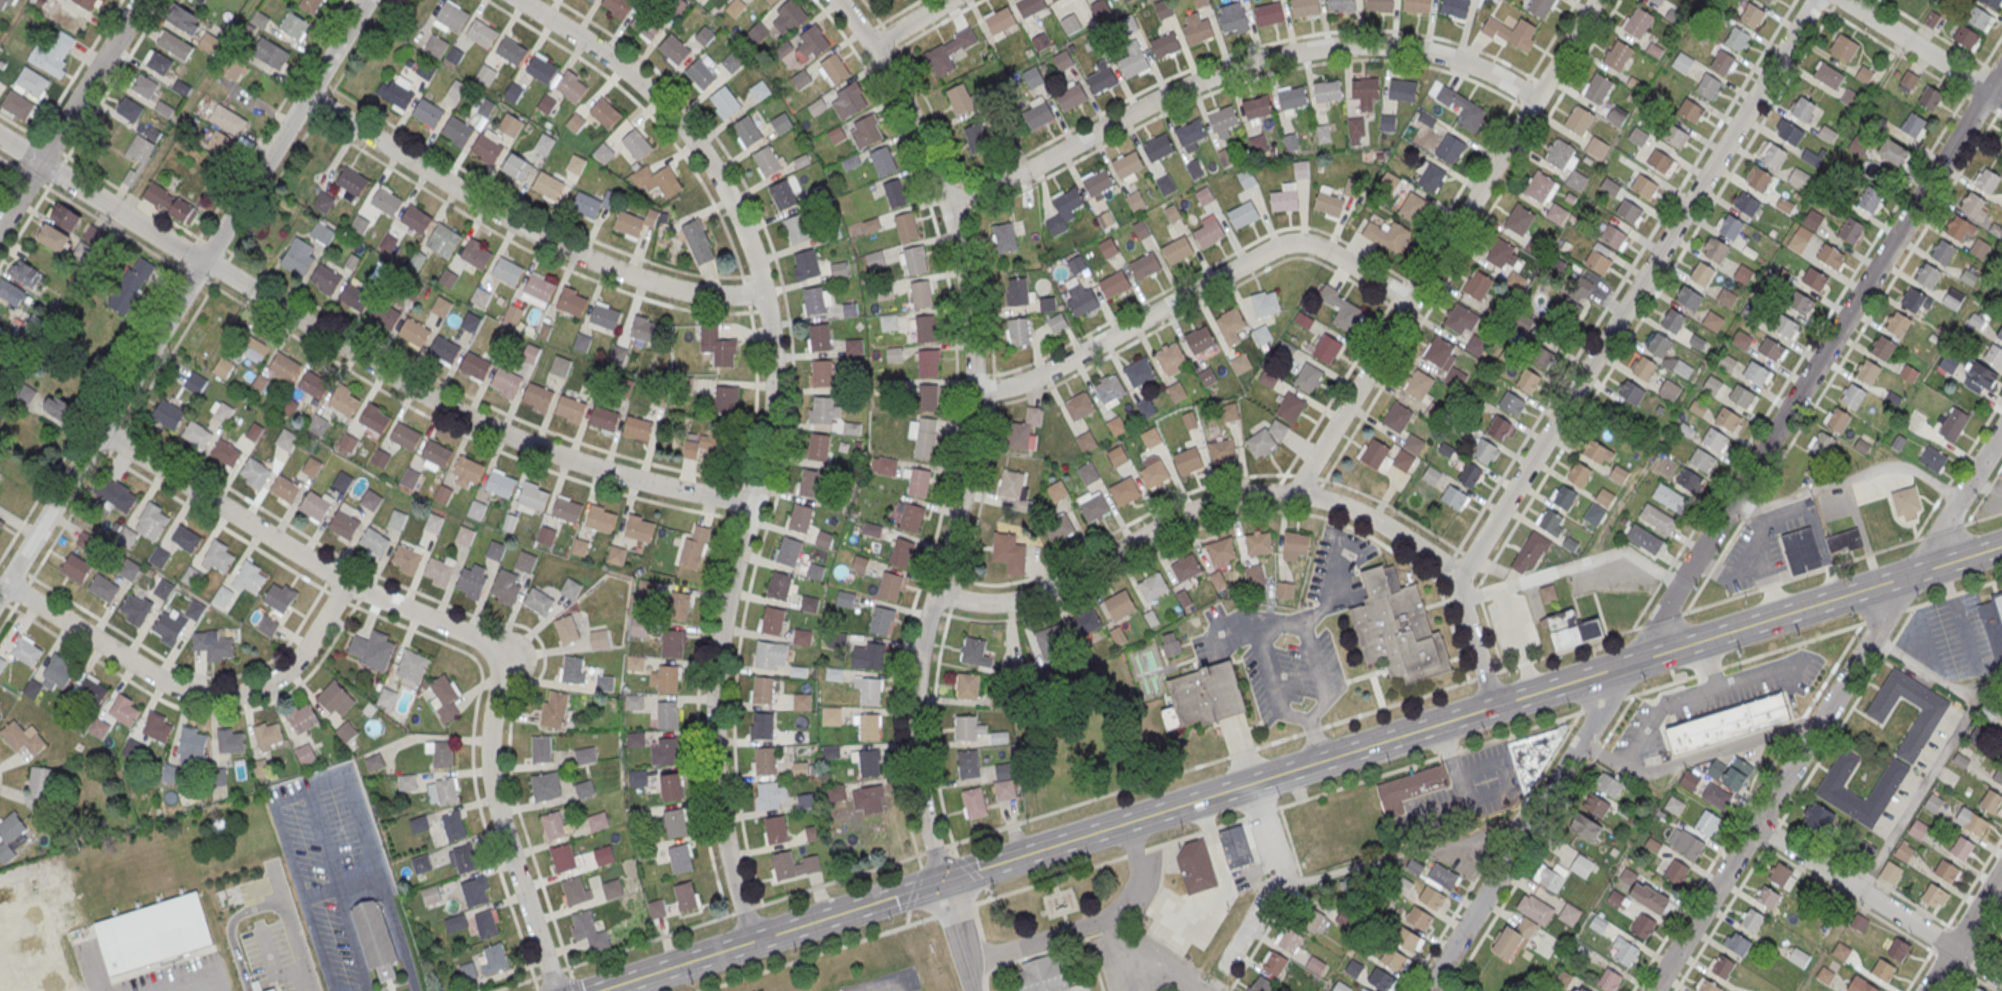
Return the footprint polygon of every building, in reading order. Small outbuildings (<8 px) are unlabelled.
[(18,0),(0,0),(0,8),(3,10),(7,3),(15,7),(18,0)] [(93,12),(100,0),(73,0),(93,12)] [(297,5),(312,15),(323,0),(301,0),(297,5)] [(601,6),(605,0),(629,0),(634,3),(625,20),(601,6)] [(777,11),(789,0),(793,0),(809,18),(795,31),(777,11)] [(1015,3),(1021,0),(1044,0),(1048,7),(1024,20),(1015,3)] [(1090,6),(1100,0),(1105,0),(1112,13),(1098,21),(1090,6)] [(1154,5),(1165,0),(1167,0),(1174,15),(1160,21),(1154,5)] [(1197,9),(1194,0),(1209,0),(1211,5),(1197,9)] [(1293,19),(1291,0),(1318,0),(1320,15),(1293,19)] [(1329,13),(1328,0),(1354,0),(1355,11),(1329,13)] [(1367,11),(1368,0),(1394,0),(1394,12),(1367,11)] [(1403,10),(1405,0),(1431,0),(1429,15),(1403,10)] [(1439,14),(1467,20),(1470,0),(1442,0),(1439,14)] [(1527,11),(1534,0),(1556,0),(1544,21),(1527,11)] [(1660,8),(1647,0),(1665,0),(1660,8)] [(1997,12),(2001,4),(2001,0),(1978,0),(1997,12)] [(446,1),(469,15),(460,32),(436,18),(446,1)] [(1218,15),(1221,14),(1219,8),(1240,2),(1242,9),(1244,8),(1250,30),(1238,34),(1237,29),(1223,33),(1218,15)] [(1255,8),(1281,2),(1285,21),(1259,27),(1255,8)] [(195,35),(203,19),(173,4),(165,20),(195,35)] [(1751,4),(1766,13),(1755,31),(1740,21),(1751,4)] [(1964,20),(1986,32),(1995,17),(1973,4),(1964,20)] [(985,20),(1008,7),(1017,24),(994,36),(985,20)] [(1654,18),(1640,41),(1624,31),(1638,8),(1654,18)] [(642,11),(663,27),(652,42),(630,26),(642,11)] [(1946,20),(1932,11),(1925,22),(1938,31),(1946,20)] [(298,41),(309,25),(289,12),(278,28),(298,41)] [(1060,22),(1074,14),(1082,29),(1069,36),(1060,22)] [(1116,22),(1130,15),(1138,30),(1124,37),(1116,22)] [(1521,19),(1537,29),(1530,40),(1534,42),(1527,54),(1496,35),(1493,40),(1480,32),(1490,16),(1513,31),(1521,19)] [(476,19),(499,33),(489,50),(466,36),(476,19)] [(1183,28),(1208,20),(1214,37),(1189,46),(1183,28)] [(1950,38),(1972,52),(1982,37),(1959,22),(1950,38)] [(815,25),(831,47),(816,58),(800,37),(815,25)] [(706,46),(714,35),(705,28),(696,38),(706,46)] [(1735,28),(1750,37),(1739,54),(1724,45),(1735,28)] [(77,39),(57,30),(48,50),(37,44),(28,62),(59,77),(77,39)] [(194,48),(164,30),(156,44),(185,62),(194,48)] [(923,50),(934,79),(956,70),(950,54),(978,43),(973,30),(923,50)] [(1150,43),(1174,32),(1182,50),(1157,60),(1150,43)] [(1828,50),(1849,62),(1860,43),(1839,32),(1828,50)] [(212,55),(219,40),(205,33),(198,49),(212,55)] [(1031,40),(1045,33),(1052,45),(1038,53),(1031,40)] [(1087,38),(1098,33),(1106,48),(1095,53),(1087,38)] [(671,34),(691,52),(678,66),(658,48),(671,34)] [(433,35),(450,45),(440,60),(424,50),(433,35)] [(251,54),(280,72),(290,55),(261,37),(251,54)] [(505,38),(528,52),(518,68),(495,54),(505,38)] [(1634,51),(1620,73),(1604,64),(1617,41),(1634,51)] [(453,46),(466,55),(457,69),(443,61),(453,46)] [(167,77),(174,61),(151,50),(144,66),(167,77)] [(1053,58),(1066,50),(1074,65),(1061,72),(1053,58)] [(1118,63),(1142,50),(1151,67),(1127,80),(1118,63)] [(1721,51),(1736,60),(1725,77),(1710,68),(1721,51)] [(745,65),(735,52),(722,62),(732,75),(745,65)] [(836,53),(850,76),(834,86),(820,63),(836,53)] [(1672,67),(1688,74),(1694,59),(1678,53),(1672,67)] [(220,72),(239,84),(249,67),(230,55),(220,72)] [(535,56),(558,69),(548,86),(525,72),(535,56)] [(699,58),(717,78),(703,91),(685,71),(699,58)] [(425,59),(439,68),(429,82),(416,74),(425,59)] [(1811,76),(1836,91),(1845,75),(1820,60),(1811,76)] [(484,65),(497,73),(488,88),(475,79),(484,65)] [(25,66),(15,83),(39,98),(50,81),(25,66)] [(1086,79),(1109,66),(1118,83),(1095,96),(1086,79)] [(1863,66),(1875,74),(1867,86),(1855,79),(1863,66)] [(1022,74),(1036,67),(1044,81),(1030,89),(1022,74)] [(1908,71),(1922,80),(1913,94),(1899,85),(1908,71)] [(129,88),(150,101),(160,86),(139,73),(129,88)] [(566,74),(588,89),(577,105),(555,89),(566,74)] [(794,76),(797,87),(809,84),(807,74),(794,76)] [(1613,84),(1599,106),(1583,97),(1597,74),(1613,84)] [(1707,74),(1722,84),(1711,101),(1696,91),(1707,74)] [(749,90),(759,102),(772,92),(762,80),(749,90)] [(1352,80),(1378,80),(1379,99),(1352,99),(1352,80)] [(392,81),(415,95),(406,112),(382,98),(392,81)] [(1391,81),(1417,84),(1415,103),(1389,100),(1391,81)] [(511,82),(525,90),(515,105),(502,96),(511,82)] [(856,82),(863,93),(860,95),(867,106),(842,122),(831,104),(840,99),(837,94),(856,82)] [(1313,86),(1340,82),(1342,100),(1316,104),(1313,86)] [(977,112),(967,83),(946,90),(956,119),(977,112)] [(1055,96),(1079,83),(1088,100),(1064,113),(1055,96)] [(1917,103),(1934,111),(1944,92),(1927,84),(1917,103)] [(725,86),(741,107),(726,119),(710,98),(725,86)] [(1278,93),(1304,87),(1308,105),(1282,111),(1278,93)] [(1848,89),(1862,98),(1853,112),(1839,103),(1848,89)] [(11,90),(1,107),(25,122),(36,105),(11,90)] [(1806,124),(1817,104),(1801,95),(1790,114),(1806,124)] [(1243,103),(1268,96),(1274,114),(1248,121),(1243,103)] [(115,113),(136,124),(144,108),(123,97),(115,113)] [(601,98),(621,115),(609,130),(588,112),(601,98)] [(422,99),(445,113),(435,129),(412,115),(422,99)] [(1686,99),(1706,111),(1697,126),(1677,114),(1686,99)] [(175,110),(159,100),(153,109),(169,119),(175,110)] [(478,112),(487,117),(495,105),(486,100),(478,112)] [(1023,115),(1046,102),(1055,119),(1032,132),(1023,115)] [(1468,102),(1487,113),(1474,135),(1455,124),(1468,102)] [(239,138),(248,122),(215,103),(206,120),(239,138)] [(1595,115),(1581,138),(1565,128),(1579,105),(1595,115)] [(1628,114),(1615,105),(1606,118),(1619,127),(1628,114)] [(1207,115),(1232,106),(1239,124),(1214,133),(1207,115)] [(1928,121),(1911,111),(1900,130),(1918,140),(1928,121)] [(770,120),(778,136),(794,127),(786,112),(770,120)] [(586,121),(575,113),(565,125),(575,134),(586,121)] [(874,113),(879,124),(876,125),(883,138),(860,150),(851,133),(857,130),(854,124),(874,113)] [(749,115),(763,138),(747,149),(732,126),(749,115)] [(451,116),(474,130),(464,146),(441,133),(451,116)] [(510,116),(523,123),(515,139),(501,131),(510,116)] [(1394,118),(1384,118),(1384,129),(1394,129),(1394,118)] [(1363,119),(1349,119),(1349,145),(1363,145),(1363,119)] [(1175,131),(1199,120),(1207,137),(1182,148),(1175,131)] [(973,157),(993,150),(984,122),(963,129),(973,157)] [(1785,122),(1804,133),(1795,148),(1776,137),(1785,122)] [(1671,125),(1690,137),(1681,152),(1662,140),(1671,125)] [(1635,126),(1650,135),(1641,149),(1626,140),(1635,126)] [(201,145),(229,157),(236,141),(208,129),(201,145)] [(635,129),(653,149),(638,162),(621,142),(635,129)] [(542,133),(555,141),(547,156),(533,148),(542,133)] [(1142,147),(1166,134),(1175,151),(1151,164),(1142,147)] [(156,146),(136,135),(125,155),(136,161),(124,183),(133,188),(156,146)] [(481,135),(505,148),(495,165),(472,151),(481,135)] [(1249,138),(1252,154),(1267,151),(1263,135),(1249,138)] [(1448,135),(1466,147),(1453,168),(1435,157),(1448,135)] [(1856,136),(1870,145),(1862,159),(1847,150),(1856,136)] [(1593,138),(1608,147),(1599,161),(1585,152),(1593,138)] [(1576,149),(1562,172),(1546,162),(1560,139),(1576,149)] [(1779,170),(1789,152),(1767,140),(1757,158),(1779,170)] [(604,165),(615,153),(603,142),(592,155),(604,165)] [(1892,143),(1911,155),(1902,169),(1883,158),(1892,143)] [(769,146),(783,168),(767,179),(752,156),(769,146)] [(887,146),(898,171),(880,178),(869,154),(887,146)] [(1217,153),(1228,148),(1235,164),(1224,168),(1217,153)] [(1818,166),(1822,156),(1804,149),(1800,159),(1818,166)] [(1656,150),(1675,162),(1666,176),(1647,165),(1656,150)] [(1112,164),(1135,151),(1144,168),(1121,181),(1112,164)] [(510,153),(533,167),(523,184),(500,170),(510,153)] [(566,170),(579,176),(586,161),(574,155),(566,170)] [(1186,166),(1197,160),(1205,175),(1194,181),(1186,166)] [(1294,163),(1308,161),(1309,178),(1296,180),(1294,163)] [(1430,163),(1449,174),(1436,196),(1417,185),(1430,163)] [(1764,193),(1774,176),(1754,164),(1743,181),(1764,193)] [(669,166),(683,190),(666,199),(652,176),(669,166)] [(1990,195),(2001,177),(1985,166),(1974,184),(1990,195)] [(346,168),(369,181),(359,198),(336,184),(346,168)] [(1237,176),(1251,168),(1259,183),(1245,191),(1237,176)] [(1796,168),(1810,177),(1802,191),(1787,182),(1796,168)] [(1082,182),(1106,169),(1115,186),(1091,198),(1082,182)] [(1574,171),(1588,180),(1580,194),(1565,185),(1574,171)] [(542,172),(565,185),(555,202),(532,188),(542,172)] [(1556,183),(1543,206),(1527,196),(1540,173),(1556,183)] [(1156,183),(1170,175),(1178,190),(1164,197),(1156,183)] [(1640,175),(1659,187),(1650,201),(1631,189),(1640,175)] [(900,178),(909,203),(891,210),(882,184),(900,178)] [(1601,190),(1615,197),(1620,186),(1606,179),(1601,190)] [(786,180),(797,205),(780,213),(769,188),(786,180)] [(191,225),(200,209),(151,184),(142,200),(191,225)] [(1345,198),(1331,194),(1333,189),(1321,184),(1312,209),(1338,218),(1345,198)] [(1194,193),(1208,185),(1216,200),(1202,207),(1194,193)] [(1876,216),(1886,194),(1865,185),(1856,206),(1876,216)] [(380,188),(403,201),(393,218),(370,204),(380,188)] [(1052,200),(1076,188),(1085,204),(1061,217),(1052,200)] [(1958,207),(1969,189),(1988,201),(1985,205),(1989,208),(1980,221),(1958,207)] [(321,191),(336,200),(327,215),(312,207),(321,191)] [(1126,199),(1140,191),(1148,206),(1134,214),(1126,199)] [(1271,194),(1297,191),(1299,210),(1273,212),(1271,194)] [(578,192),(603,204),(594,221),(570,210),(578,192)] [(1411,193),(1430,204),(1417,226),(1398,215),(1411,193)] [(1743,193),(1761,204),(1752,219),(1734,208),(1743,193)] [(1791,213),(1794,202),(1779,198),(1776,208),(1791,213)] [(1625,200),(1644,212),(1635,226),(1616,214),(1625,200)] [(1227,214),(1251,201),(1260,218),(1237,230),(1227,214)] [(82,217),(57,203),(48,218),(73,233),(82,217)] [(1164,210),(1174,204),(1182,219),(1172,225),(1164,210)] [(1555,204),(1569,213),(1560,227),(1546,218),(1555,204)] [(409,205),(433,219),(423,235),(400,222),(409,205)] [(1535,215),(1522,237),(1506,228),(1519,205),(1535,215)] [(1810,210),(1824,218),(1816,233),(1801,224),(1810,210)] [(620,211),(646,220),(639,238),(613,229),(620,211)] [(1097,218),(1108,211),(1115,224),(1104,230),(1097,218)] [(359,212),(375,221),(365,238),(349,228),(359,212)] [(913,212),(920,238),(901,243),(894,217),(913,212)] [(1961,242),(1967,232),(1972,236),(1978,227),(1954,212),(1942,230),(1961,242)] [(799,214),(809,239),(791,246),(781,221),(799,214)] [(1729,216),(1745,225),(1734,243),(1719,233),(1729,216)] [(1854,247),(1866,227),(1848,217),(1837,236),(1854,247)] [(698,220),(709,244),(692,253),(681,228),(698,220)] [(1133,227),(1142,221),(1150,236),(1141,242),(1133,227)] [(1193,233),(1217,221),(1226,237),(1202,250),(1193,233)] [(1393,221),(1412,233),(1399,254),(1380,243),(1393,221)] [(318,222),(336,233),(328,247),(309,235),(318,222)] [(71,236),(45,223),(37,240),(62,253),(71,236)] [(439,223),(462,238),(448,260),(425,246),(439,223)] [(1017,252),(1014,223),(993,225),(996,254),(1017,252)] [(1999,238),(2001,235),(2001,230),(1994,224),(1990,230),(1999,238)] [(1608,225),(1628,237),(1619,252),(1599,240),(1608,225)] [(1795,233),(1809,242),(1800,256),(1786,248),(1795,233)] [(387,234),(399,241),(390,255),(379,247),(387,234)] [(1162,249),(1185,236),(1195,253),(1171,266),(1162,249)] [(295,237),(314,248),(309,256),(314,259),(304,276),(281,262),(295,237)] [(1945,264),(1956,247),(1940,237),(1929,254),(1945,264)] [(1098,246),(1112,238),(1120,253),(1106,261),(1098,246)] [(1515,248),(1501,271),(1485,261),(1499,238),(1515,248)] [(1969,251),(1982,261),(1991,248),(1978,238),(1969,251)] [(1715,239),(1730,248),(1719,266),(1704,256),(1715,239)] [(468,242),(492,254),(483,271),(459,259),(468,242)] [(1826,245),(1844,256),(1835,271),(1817,259),(1826,245)] [(921,246),(927,272),(908,276),(903,250),(921,246)] [(813,249),(821,275),(802,280),(794,254),(813,249)] [(417,250),(427,257),(418,272),(407,266),(417,250)] [(1593,250),(1612,262),(1603,276),(1584,265),(1593,250)] [(1130,266),(1154,253),(1163,269),(1139,282),(1130,266)] [(128,317),(155,265),(136,255),(109,307),(128,317)] [(1068,262),(1074,274),(1087,268),(1080,256),(1068,262)] [(34,288),(42,272),(17,258),(8,275),(34,288)] [(501,258),(525,271),(516,288),(492,275),(501,258)] [(1942,271),(1926,261),(1914,280),(1930,290),(1942,271)] [(1700,262),(1715,272),(1704,289),(1689,279),(1700,262)] [(379,263),(393,271),(385,286),(371,278),(379,263)] [(1755,273),(1741,263),(1732,276),(1746,286),(1755,273)] [(320,264),(343,278),(333,294),(310,281),(320,264)] [(1811,268),(1829,280),(1820,295),(1802,283),(1811,268)] [(1959,279),(1965,268),(1979,275),(1971,288),(1959,279)] [(446,269),(459,276),(451,292),(437,284),(446,269)] [(1099,284),(1122,271),(1131,288),(1108,301),(1099,284)] [(1494,281),(1480,303),(1464,294),(1478,271),(1494,281)] [(1514,271),(1528,280),(1520,294),(1505,285),(1514,271)] [(532,275),(556,286),(548,304),(524,292),(532,275)] [(1006,278),(1006,306),(1028,306),(1028,278),(1006,278)] [(19,308),(28,294),(5,280),(0,287),(0,297),(19,308)] [(413,281),(424,287),(415,303),(404,297),(413,281)] [(930,281),(933,307),(914,310),(910,283),(930,281)] [(349,283),(372,297),(362,314),(339,300),(349,283)] [(893,296),(890,285),(876,289),(879,300),(893,296)] [(565,286),(576,292),(575,295),(589,301),(580,319),(555,308),(565,286)] [(1915,314),(1923,302),(1929,306),(1933,300),(1912,286),(1900,304),(1915,314)] [(1941,302),(1951,286),(1965,295),(1955,311),(1941,302)] [(478,287),(492,295),(484,310),(470,302),(478,287)] [(1684,287),(1703,298),(1694,313),(1675,301),(1684,287)] [(1725,287),(1739,296),(1731,310),(1716,301),(1725,287)] [(822,288),(827,314),(808,318),(803,292),(822,288)] [(1067,302),(1091,289),(1100,306),(1076,319),(1067,302)] [(1795,291),(1813,302),(1804,317),(1786,306),(1795,291)] [(1250,297),(1257,319),(1282,312),(1276,292),(1266,295),(1265,292),(1250,297)] [(439,297),(453,305),(445,320),(431,313),(439,297)] [(1565,297),(1584,309),(1575,324),(1556,312),(1565,297)] [(1042,311),(1055,311),(1055,300),(1042,300),(1042,311)] [(379,301),(402,315),(392,332),(369,318),(379,301)] [(1346,302),(1364,313),(1351,334),(1333,323),(1346,302)] [(511,304),(525,311),(516,326),(503,319),(511,304)] [(596,304),(621,313),(615,331),(589,322),(596,304)] [(1457,304),(1475,315),(1462,337),(1444,325),(1457,304)] [(1752,306),(1767,315),(1758,329),(1744,320),(1752,306)] [(1215,321),(1237,309),(1247,327),(1236,333),(1241,342),(1230,348),(1215,321)] [(1671,310),(1686,319),(1675,336),(1660,327),(1671,310)] [(1885,328),(1896,310),(1911,320),(1900,337),(1885,328)] [(1710,311),(1725,320),(1716,334),(1702,325),(1710,311)] [(468,312),(482,320),(474,335),(460,328),(468,312)] [(1300,312),(1315,321),(1309,331),(1294,322),(1300,312)] [(1047,321),(1054,335),(1068,327),(1060,314),(1047,321)] [(48,324),(32,315),(18,338),(34,347),(48,324)] [(1781,315),(1800,326),(1791,341),(1772,330),(1781,315)] [(882,330),(896,329),(896,316),(882,317),(882,330)] [(934,316),(937,342),(917,344),(915,317),(934,316)] [(408,318),(431,332),(421,349),(398,335),(408,318)] [(635,318),(661,326),(655,344),(629,337),(635,318)] [(1009,318),(1008,345),(1029,346),(1030,319),(1009,318)] [(828,324),(831,351),(811,353),(809,326),(828,324)] [(1936,329),(1939,324),(1947,328),(1943,334),(1936,329)] [(700,325),(701,353),(714,353),(714,367),(737,367),(736,340),(718,340),(718,325),(700,325)] [(1252,332),(1265,325),(1273,339),(1260,347),(1252,332)] [(1184,339),(1207,326),(1216,343),(1193,356),(1184,339)] [(1740,330),(1754,339),(1746,353),(1731,345),(1740,330)] [(1927,338),(1931,332),(1940,338),(1937,345),(1927,338)] [(578,333),(592,338),(586,355),(571,349),(578,333)] [(1658,333),(1673,343),(1662,360),(1647,350),(1658,333)] [(1324,334),(1343,345),(1330,367),(1311,356),(1324,334)] [(1885,362),(1896,344),(1881,334),(1870,352),(1885,362)] [(247,335),(270,349),(260,365),(237,351),(247,335)] [(438,336),(461,350),(451,366),(428,352),(438,336)] [(1474,336),(1488,345),(1480,359),(1465,350),(1474,336)] [(1436,337),(1454,348),(1441,370),(1423,358),(1436,337)] [(1767,338),(1786,349),(1777,364),(1758,353),(1767,338)] [(1987,339),(1977,353),(2001,368),(2001,348),(1987,339)] [(846,355),(863,355),(863,340),(846,340),(846,355)] [(1282,342),(1297,351),(1290,361),(1276,352),(1282,342)] [(527,344),(541,350),(535,366),(521,360),(527,344)] [(1154,356),(1177,344),(1186,361),(1164,374),(1154,356)] [(1536,345),(1555,356),(1546,371),(1527,359),(1536,345)] [(615,346),(629,351),(623,367),(608,362),(615,346)] [(901,348),(888,348),(888,361),(901,361),(901,348)] [(1951,373),(1937,365),(1948,349),(1962,358),(1951,373)] [(937,351),(938,378),(919,378),(918,351),(937,351)] [(278,352),(301,366),(292,383),(269,369),(278,352)] [(467,352),(491,364),(483,381),(459,369),(467,352)] [(1230,362),(1245,353),(1253,368),(1238,377),(1230,362)] [(1724,353),(1738,362),(1730,376),(1715,367),(1724,353)] [(1998,373),(1970,355),(1967,361),(1971,364),(1965,373),(1989,389),(1998,373)] [(556,356),(571,361),(565,378),(550,372),(556,356)] [(221,357),(235,366),(226,381),(212,372),(221,357)] [(1642,357),(1657,366),(1646,383),(1631,374),(1642,357)] [(1855,376),(1866,357),(1881,367),(1869,385),(1855,376)] [(1124,373),(1148,360),(1157,377),(1133,390),(1124,373)] [(831,361),(832,388),(813,389),(812,362),(831,361)] [(1752,361),(1770,373),(1761,388),(1743,376),(1752,361)] [(1306,363),(1324,374),(1311,396),(1293,385),(1306,363)] [(1899,376),(1907,363),(1920,372),(1911,384),(1899,376)] [(1197,374),(1210,367),(1218,382),(1205,389),(1197,374)] [(499,368),(523,380),(514,397),(490,385),(499,368)] [(1453,368),(1467,377),(1458,391),(1444,382),(1453,368)] [(1526,369),(1541,379),(1530,396),(1515,386),(1526,369)] [(1416,370),(1435,381),(1422,403),(1403,391),(1416,370)] [(308,371),(331,384),(321,401),(298,387),(308,371)] [(1264,371),(1279,380),(1273,390),(1258,382),(1264,371)] [(193,372),(208,381),(199,396),(184,387),(193,372)] [(1710,375),(1725,384),(1716,398),(1702,389),(1710,375)] [(1094,389),(1117,376),(1126,392),(1103,405),(1094,389)] [(620,379),(635,383),(631,400),(616,395),(620,379)] [(1627,381),(1646,393),(1637,407),(1618,396),(1627,381)] [(1667,381),(1681,390),(1672,404),(1658,395),(1667,381)] [(1866,391),(1850,381),(1839,400),(1855,409),(1866,391)] [(1167,389),(1180,382),(1188,397),(1175,404),(1167,389)] [(530,383),(554,393),(547,411),(522,401),(530,383)] [(938,386),(938,412),(919,412),(919,385),(938,386)] [(1737,385),(1756,396),(1747,411),(1728,400),(1737,385)] [(738,386),(715,386),(715,414),(738,414),(738,386)] [(338,388),(361,402),(351,419),(328,405),(338,388)] [(1890,388),(1903,397),(1897,407),(1884,398),(1890,388)] [(1507,391),(1526,403),(1517,417),(1498,406),(1507,391)] [(1063,406),(1086,393),(1095,410),(1072,422),(1063,406)] [(1288,393),(1307,404),(1294,426),(1275,415),(1288,393)] [(69,426),(78,410),(51,395),(42,410),(69,426)] [(562,396),(587,405),(580,423),(555,414),(562,396)] [(287,397),(300,405),(291,420),(278,412),(287,397)] [(810,424),(838,424),(839,407),(835,407),(835,397),(811,397),(810,424)] [(1136,406),(1149,399),(1157,414),(1144,421),(1136,406)] [(1688,410),(1703,417),(1709,407),(1694,399),(1688,410)] [(162,400),(185,413),(175,430),(152,416),(162,400)] [(221,401),(236,410),(227,425),(212,416),(221,401)] [(1395,402),(1414,414),(1401,435),(1382,424),(1395,402)] [(1432,402),(1446,411),(1438,424),(1424,415),(1432,402)] [(1223,422),(1239,418),(1236,403),(1220,406),(1223,422)] [(1972,414),(1955,403),(1937,432),(1954,443),(1972,414)] [(1852,415),(1836,405),(1826,425),(1840,434),(1852,415)] [(367,406),(391,419),(382,436),(358,423),(367,406)] [(594,407),(620,415),(614,433),(588,425),(594,407)] [(1927,416),(1913,407),(1904,426),(1916,434),(1927,416)] [(1041,427),(1041,408),(1026,408),(1025,423),(1009,422),(1008,449),(1033,450),(1034,427),(1041,427)] [(1723,408),(1742,419),(1733,434),(1714,423),(1723,408)] [(1183,416),(1189,429),(1198,425),(1193,412),(1183,416)] [(315,414),(330,423),(321,437),(306,428),(315,414)] [(628,416),(654,425),(648,443),(622,435),(628,416)] [(1106,423),(1120,416),(1128,431),(1114,438),(1106,423)] [(1498,416),(1513,425),(1502,443),(1487,433),(1498,416)] [(1244,441),(1257,459),(1279,444),(1277,441),(1289,433),(1278,417),(1244,441)] [(191,421),(214,434),(204,451),(181,437),(191,421)] [(399,423),(423,436),(414,453),(390,440),(399,423)] [(1141,435),(1154,428),(1163,443),(1149,450),(1141,435)] [(1711,428),(1729,440),(1720,454),(1702,443),(1711,428)] [(283,429),(298,438),(289,452),(274,443),(283,429)] [(936,433),(933,460),(913,457),(917,431),(936,433)] [(1836,440),(1822,431),(1811,448),(1816,453),(1806,473),(1815,479),(1828,455),(1836,440)] [(1075,440),(1090,432),(1098,447),(1083,454),(1075,440)] [(1906,438),(1897,432),(1890,445),(1898,451),(1906,438)] [(346,433),(360,441),(350,456),(337,447),(346,433)] [(830,436),(809,433),(806,460),(827,463),(830,436)] [(1411,434),(1426,443),(1417,457),(1402,448),(1411,434)] [(1858,436),(1872,445),(1865,454),(1853,446),(1858,436)] [(1581,453),(1607,467),(1615,452),(1589,438),(1581,453)] [(220,439),(243,453),(234,469),(210,456),(220,439)] [(1372,439),(1391,450),(1378,472),(1359,460),(1372,439)] [(1482,439),(1497,449),(1486,466),(1471,456),(1482,439)] [(430,440),(454,453),(445,470),(421,457),(430,440)] [(1209,445),(1233,440),(1237,459),(1213,464),(1209,445)] [(1928,444),(1949,456),(1939,474),(1919,461),(1928,444)] [(1107,454),(1121,447),(1129,461),(1116,469),(1107,454)] [(1172,457),(1196,448),(1203,467),(1180,476),(1172,457)] [(1698,448),(1716,459),(1707,474),(1689,463),(1698,448)] [(379,450),(391,457),(383,471),(371,463),(379,450)] [(1402,450),(1416,459),(1406,475),(1392,465),(1402,450)] [(460,456),(485,467),(478,484),(453,474),(460,456)] [(310,457),(324,466),(315,480),(301,472),(310,457)] [(249,458),(272,472),(263,488),(239,475),(249,458)] [(896,476),(897,460),(876,458),(875,474),(896,476)] [(1139,473),(1161,461),(1171,479),(1149,491),(1139,473)] [(1577,462),(1592,472),(1581,489),(1566,480),(1577,462)] [(1468,463),(1483,473),(1472,490),(1457,480),(1468,463)] [(1077,472),(1091,465),(1099,480),(1085,487),(1077,472)] [(1429,465),(1444,474),(1435,488),(1421,479),(1429,465)] [(1616,466),(1630,474),(1622,486),(1609,478),(1616,466)] [(407,467),(422,476),(413,491),(398,482),(407,467)] [(798,495),(818,500),(824,473),(803,469),(798,495)] [(931,472),(926,498),(907,495),(912,469),(931,472)] [(1685,469),(1704,481),(1695,495),(1676,484),(1685,469)] [(1021,500),(1019,510),(1030,512),(1031,502),(1023,501),(1027,474),(1003,470),(999,496),(1021,500)] [(340,471),(354,480),(346,494),(331,485),(340,471)] [(492,471),(517,482),(510,499),(485,489),(492,471)] [(92,494),(127,514),(139,495),(104,474),(92,494)] [(279,475),(302,489),(292,506),(269,492),(279,475)] [(1109,489),(1131,477),(1141,495),(1118,507),(1109,489)] [(1047,488),(1054,503),(1068,495),(1061,481),(1047,488)] [(1661,484),(1690,502),(1680,516),(1652,498),(1661,484)] [(440,485),(455,490),(449,506),(434,501),(440,485)] [(1450,485),(1469,497),(1459,512),(1440,500),(1450,485)] [(524,486),(550,494),(544,513),(518,504),(524,486)] [(1563,486),(1578,496),(1567,513),(1552,503),(1563,486)] [(1915,486),(1890,492),(1896,515),(1901,515),(1904,522),(1918,518),(1916,511),(1922,509),(1915,486)] [(1602,489),(1615,497),(1608,510),(1594,502),(1602,489)] [(368,490),(383,499),(374,513),(359,504),(368,490)] [(308,494),(331,507),(321,524),(298,510),(308,494)] [(1079,506),(1101,494),(1111,512),(1088,524),(1079,506)] [(557,498),(583,507),(577,525),(551,517),(557,498)] [(472,500),(487,506),(481,522),(466,516),(472,500)] [(149,502),(162,510),(160,513),(169,519),(155,543),(135,530),(139,523),(137,522),(149,502)] [(924,508),(917,534),(898,529),(905,503),(924,508)] [(1592,504),(1606,513),(1596,529),(1582,520),(1592,504)] [(1648,504),(1677,522),(1668,537),(1639,519),(1648,504)] [(813,510),(807,535),(789,530),(795,505),(813,510)] [(592,508),(617,516),(612,535),(586,527),(592,508)] [(338,510),(361,524),(351,540),(328,526),(338,510)] [(393,510),(408,516),(402,532),(387,526),(393,510)] [(1548,510),(1563,519),(1552,537),(1537,527),(1548,510)] [(430,513),(444,519),(438,535),(424,529),(430,513)] [(1044,526),(1054,545),(1077,533),(1066,513),(1044,526)] [(630,515),(642,519),(642,521),(655,525),(650,544),(624,537),(630,515)] [(1635,524),(1664,542),(1654,557),(1626,539),(1635,524)] [(1811,524),(1780,535),(1793,574),(1824,564),(1811,524)] [(180,525),(203,539),(194,555),(170,541),(180,525)] [(461,526),(476,531),(470,547),(455,542),(461,526)] [(685,539),(679,565),(698,570),(704,545),(707,546),(711,530),(696,526),(692,541),(685,539)] [(126,527),(140,536),(132,551),(117,542),(126,527)] [(543,527),(557,532),(551,548),(537,543),(543,527)] [(1857,527),(1825,538),(1830,552),(1840,549),(1841,553),(1863,545),(1857,527)] [(368,528),(391,542),(381,558),(358,544),(368,528)] [(1552,541),(1533,529),(1511,566),(1524,574),(1529,565),(1535,569),(1552,541)] [(819,531),(834,536),(830,550),(814,546),(819,531)] [(84,532),(98,540),(89,554),(76,545),(84,532)] [(1025,544),(1018,544),(1018,533),(993,534),(994,563),(1006,563),(1006,575),(1026,575),(1025,544)] [(1299,560),(1299,555),(1310,554),(1308,533),(1283,536),(1286,562),(1299,560)] [(1245,537),(1270,534),(1273,554),(1248,557),(1245,537)] [(803,544),(795,569),(777,562),(786,538),(803,544)] [(915,545),(906,570),(888,564),(897,538),(915,545)] [(1206,547),(1230,539),(1237,558),(1213,567),(1206,547)] [(573,552),(583,555),(587,544),(577,540),(573,552)] [(492,541),(507,547),(501,563),(486,557),(492,541)] [(213,544),(236,558),(226,574),(203,560),(213,544)] [(399,545),(424,555),(414,577),(400,571),(401,567),(391,563),(399,545)] [(158,547),(171,555),(162,570),(148,562),(158,547)] [(623,564),(625,549),(609,548),(608,562),(623,564)] [(520,552),(535,557),(529,573),(514,568),(520,552)] [(81,586),(93,567),(71,554),(60,573),(81,586)] [(1170,566),(1193,554),(1202,572),(1180,584),(1170,566)] [(854,556),(869,560),(865,575),(850,571),(854,556)] [(431,558),(455,568),(446,591),(432,585),(434,580),(423,576),(431,558)] [(127,559),(142,568),(133,583),(118,574),(127,559)] [(246,561),(260,569),(258,574),(266,579),(257,595),(234,581),(246,561)] [(810,563),(825,568),(821,582),(806,578),(810,563)] [(190,566),(203,575),(194,589),(180,581),(190,566)] [(1352,611),(1367,606),(1366,601),(1373,598),(1365,573),(1386,566),(1387,569),(1395,567),(1403,591),(1419,585),(1435,634),(1442,632),(1454,669),(1408,684),(1406,677),(1393,681),(1388,667),(1386,659),(1369,664),(1352,611)] [(464,568),(488,578),(478,602),(466,597),(467,594),(456,589),(464,568)] [(513,607),(521,587),(515,584),(519,575),(501,568),(489,598),(513,607)] [(903,578),(895,604),(877,598),(884,572),(903,578)] [(793,578),(786,603),(768,598),(775,573),(793,578)] [(1137,586),(1160,574),(1169,592),(1147,603),(1137,586)] [(110,604),(120,589),(98,575),(88,590),(110,604)] [(574,600),(583,585),(568,577),(560,592),(574,600)] [(162,578),(176,586),(167,601),(153,593),(162,578)] [(272,584),(296,598),(286,614),(263,601),(272,584)] [(1559,599),(1554,584),(1540,589),(1545,603),(1559,599)] [(222,586),(235,594),(226,609),(213,600),(222,586)] [(556,600),(534,586),(523,603),(545,617),(556,600)] [(841,591),(856,595),(852,610),(836,606),(841,591)] [(2001,591),(1989,595),(1991,600),(1977,606),(1996,666),(2001,664),(2001,594),(2001,591)] [(691,596),(686,623),(667,619),(672,593),(691,596)] [(1105,605),(1127,593),(1137,611),(1115,623),(1105,605)] [(140,629),(155,604),(145,598),(143,602),(130,595),(120,611),(129,616),(126,620),(140,629)] [(802,597),(819,600),(816,615),(800,611),(802,597)] [(194,600),(207,609),(198,623),(185,615),(194,600)] [(786,612),(780,637),(761,633),(768,607),(786,612)] [(894,612),(888,638),(870,634),(876,607),(894,612)] [(1553,652),(1543,616),(1570,608),(1574,622),(1598,615),(1603,635),(1553,652)] [(1071,620),(1093,609),(1102,626),(1080,638),(1071,620)] [(172,649),(186,626),(164,612),(152,631),(163,637),(160,642),(172,649)] [(580,638),(570,612),(553,619),(563,645),(580,638)] [(265,616),(280,625),(271,639),(256,630),(265,616)] [(632,635),(647,636),(648,621),(633,620),(632,635)] [(1034,633),(1044,662),(1055,658),(1052,650),(1066,645),(1058,624),(1034,633)] [(610,645),(605,628),(588,632),(592,649),(610,645)] [(1111,632),(1118,645),(1126,641),(1119,628),(1111,632)] [(369,638),(354,634),(347,659),(387,670),(395,640),(388,638),(389,634),(372,629),(369,638)] [(683,632),(680,659),(661,657),(664,630),(683,632)] [(796,630),(812,632),(809,647),(794,645),(796,630)] [(207,660),(233,662),(234,638),(223,637),(224,633),(194,631),(193,651),(208,652),(207,660)] [(832,633),(848,637),(843,652),(828,647),(832,633)] [(1163,645),(1166,644),(1164,636),(1175,633),(1178,640),(1180,639),(1184,654),(1168,659),(1163,645)] [(33,668),(44,652),(21,638),(11,655),(33,668)] [(987,642),(983,657),(993,659),(991,669),(961,662),(966,638),(987,642)] [(789,646),(786,668),(775,667),(774,672),(755,669),(759,642),(789,646)] [(886,645),(883,672),(864,669),(867,643),(886,645)] [(394,673),(418,685),(431,660),(407,647),(394,673)] [(65,689),(75,671),(65,665),(67,661),(56,654),(43,676),(65,689)] [(585,685),(587,659),(564,656),(561,682),(585,685)] [(643,670),(643,656),(627,656),(627,670),(643,670)] [(1170,681),(1234,661),(1250,711),(1205,725),(1203,720),(1184,726),(1170,681)] [(1863,710),(1891,665),(1948,700),(1869,826),(1812,791),(1826,770),(1841,746),(1859,755),(1842,784),(1864,798),(1891,754),(1921,707),(1919,706),(1899,694),(1898,694),(1880,721),(1863,710)] [(678,668),(677,695),(658,694),(659,667),(678,668)] [(462,696),(448,672),(423,687),(444,723),(461,713),(453,700),(462,696)] [(979,676),(978,701),(957,699),(959,674),(979,676)] [(99,706),(108,691),(86,677),(77,692),(99,706)] [(774,680),(772,707),(753,705),(755,678),(774,680)] [(881,680),(879,707),(860,706),(862,679),(881,680)] [(356,702),(334,680),(317,698),(339,720),(356,702)] [(376,705),(391,712),(399,694),(384,687),(376,705)] [(1665,727),(1674,755),(1729,738),(1756,729),(1793,717),(1789,706),(1784,689),(1747,701),(1720,710),(1665,727)] [(542,727),(564,730),(568,694),(546,691),(542,727)] [(794,710),(811,710),(811,693),(794,693),(794,710)] [(131,726),(139,711),(131,706),(133,702),(120,694),(109,714),(131,726)] [(1992,719),(1999,710),(1985,702),(1979,711),(1992,719)] [(302,738),(320,721),(305,703),(286,720),(302,738)] [(677,703),(677,730),(658,730),(658,703),(677,703)] [(822,724),(841,724),(841,706),(822,706),(822,724)] [(174,721),(148,714),(142,736),(168,743),(174,721)] [(774,714),(774,741),(755,741),(755,714),(774,714)] [(879,715),(879,742),(860,742),(860,715),(879,715)] [(976,717),(975,744),(955,743),(956,716),(976,717)] [(17,753),(25,746),(35,757),(48,746),(37,733),(30,739),(14,721),(0,733),(17,753)] [(253,729),(259,753),(284,746),(278,722),(253,729)] [(1507,742),(1524,795),(1571,722),(1507,742)] [(1975,725),(1988,733),(1979,746),(1966,738),(1975,725)] [(206,734),(199,734),(199,728),(181,728),(181,762),(206,762),(206,734)] [(232,734),(232,730),(218,730),(218,754),(245,754),(245,734),(232,734)] [(1008,741),(1006,731),(990,735),(993,745),(1008,741)] [(531,739),(549,737),(552,763),(533,764),(531,739)] [(679,739),(679,767),(652,767),(651,748),(659,747),(659,740),(679,739)] [(434,743),(452,743),(452,769),(434,769),(434,743)] [(295,750),(302,767),(317,762),(310,744),(295,750)] [(824,746),(824,757),(839,757),(839,745),(824,746)] [(598,761),(594,746),(575,751),(579,766),(598,761)] [(774,748),(776,775),(757,776),(755,749),(774,748)] [(878,751),(880,777),(861,779),(858,752),(878,751)] [(1970,759),(1957,751),(1951,760),(1964,769),(1970,759)] [(977,752),(979,778),(960,780),(957,753),(977,752)] [(384,767),(380,755),(366,760),(370,772),(384,767)] [(1737,756),(1756,767),(1740,791),(1722,781),(1737,756)] [(1706,775),(1715,760),(1727,767),(1717,782),(1706,775)] [(794,775),(806,775),(806,763),(794,763),(794,775)] [(994,765),(998,800),(1016,798),(1013,778),(1011,763),(994,765)] [(1379,786),(1445,765),(1451,785),(1403,801),(1407,813),(1390,818),(1379,786)] [(2001,765),(2001,766),(2001,786),(1991,778),(2001,765)] [(27,807),(47,810),(53,769),(33,766),(27,807)] [(1624,783),(1615,799),(1593,784),(1603,770),(1624,783)] [(1688,771),(1702,779),(1693,794),(1679,785),(1688,771)] [(531,778),(557,774),(562,798),(554,799),(554,800),(535,803),(531,778)] [(398,777),(416,775),(418,792),(399,794),(398,777)] [(679,775),(683,802),(664,804),(660,777),(679,775)] [(435,782),(453,778),(458,804),(440,807),(435,782)] [(574,786),(592,780),(597,796),(579,802),(574,786)] [(1711,781),(1734,796),(1723,811),(1701,796),(1711,781)] [(777,783),(781,810),(762,812),(758,786),(777,783)] [(844,799),(844,786),(830,786),(830,799),(844,799)] [(880,786),(884,813),(865,815),(861,789),(880,786)] [(1988,788),(2001,797),(2001,801),(1993,814),(1977,805),(1988,788)] [(981,789),(987,815),(968,819),(962,793),(981,789)] [(1612,804),(1591,791),(1582,806),(1602,819),(1612,804)] [(1931,791),(1943,799),(1935,814),(1922,805),(1931,791)] [(797,796),(800,809),(815,806),(812,793),(797,796)] [(1643,795),(1640,801),(1645,804),(1649,799),(1643,795)] [(1686,805),(1679,818),(1664,809),(1671,796),(1686,805)] [(1814,801),(1838,814),(1822,838),(1800,824),(1814,801)] [(1963,805),(1989,822),(1979,836),(1953,820),(1963,805)] [(1705,808),(1722,818),(1711,836),(1693,825),(1705,808)] [(684,810),(687,837),(668,839),(665,813),(684,810)] [(22,835),(28,830),(15,812),(0,823),(0,838),(4,843),(0,846),(0,861),(4,866),(18,856),(13,849),(26,840),(22,835)] [(541,818),(559,812),(567,837),(549,843),(541,818)] [(588,818),(606,812),(611,828),(593,834),(588,818)] [(1662,812),(1667,816),(1664,821),(1658,817),(1662,812)] [(441,818),(459,813),(467,837),(449,843),(441,818)] [(1602,826),(1579,813),(1571,828),(1593,842),(1602,826)] [(1631,815),(1638,819),(1634,827),(1627,823),(1631,815)] [(409,821),(426,816),(432,832),(414,837),(409,821)] [(784,817),(789,843),(770,847),(765,820),(784,817)] [(1916,818),(1931,827),(1920,840),(1908,831),(1916,818)] [(805,828),(808,841),(824,837),(821,824),(805,828)] [(1243,824),(1220,830),(1231,869),(1254,863),(1243,824)] [(1671,846),(1683,828),(1707,843),(1694,860),(1671,846)] [(1960,834),(1974,844),(1964,860),(1948,852),(1960,834)] [(1663,844),(1650,835),(1644,844),(1657,853),(1663,844)] [(1183,843),(1186,854),(1177,856),(1188,895),(1219,886),(1204,837),(1183,843)] [(1915,849),(1903,841),(1893,854),(1906,862),(1915,849)] [(552,850),(569,844),(577,869),(559,875),(552,850)] [(688,845),(694,871),(675,875),(669,849),(688,845)] [(452,851),(470,846),(478,870),(460,876),(452,851)] [(593,852),(610,846),(616,862),(598,868),(593,852)] [(638,847),(639,860),(654,859),(653,846),(638,847)] [(791,851),(797,877),(778,882),(772,855),(791,851)] [(1585,878),(1596,861),(1579,851),(1568,869),(1585,878)] [(410,860),(428,854),(433,870),(415,876),(410,860)] [(1425,865),(1412,857),(1406,867),(1419,876),(1425,865)] [(1663,875),(1674,858),(1690,868),(1678,885),(1663,875)] [(1942,858),(1960,869),(1950,883),(1933,873),(1942,858)] [(1888,859),(1903,869),(1894,884),(1878,875),(1888,859)] [(1436,861),(1459,874),(1451,890),(1427,876),(1436,861)] [(1768,878),(1780,861),(1796,870),(1783,887),(1768,878)] [(1556,892),(1566,877),(1542,863),(1532,876),(1556,892)] [(1631,885),(1639,874),(1622,863),(1614,874),(1631,885)] [(1414,882),(1402,875),(1393,887),(1406,896),(1414,882)] [(463,884),(481,878),(489,903),(471,909),(463,884)] [(562,884),(579,878),(587,903),(569,908),(562,884)] [(601,886),(619,880),(624,896),(607,902),(601,886)] [(1661,916),(1671,900),(1646,883),(1644,886),(1636,881),(1628,894),(1661,916)] [(1931,881),(1949,893),(1942,906),(1938,903),(1935,908),(1920,898),(1931,881)] [(673,889),(691,883),(699,908),(681,913),(673,889)] [(1427,883),(1448,896),(1438,910),(1418,897),(1427,883)] [(1754,899),(1764,884),(1782,894),(1772,909),(1754,899)] [(420,891),(437,886),(442,902),(425,907),(420,891)] [(1627,895),(1614,888),(1605,902),(1618,909),(1627,895)] [(1556,909),(1545,927),(1515,907),(1526,890),(1556,909)] [(197,892),(95,924),(112,978),(215,946),(197,892)] [(351,910),(355,909),(354,907),(364,902),(375,900),(376,902),(382,900),(383,903),(380,904),(399,960),(392,962),(398,978),(390,981),(382,983),(377,967),(371,970),(351,910)] [(1567,901),(1583,911),(1573,927),(1557,916),(1567,901)] [(651,902),(651,917),(663,916),(663,902),(651,902)] [(1293,920),(1303,902),(1325,915),(1314,933),(1293,920)] [(1434,915),(1415,904),(1405,919),(1425,931),(1434,915)] [(1739,923),(1751,906),(1766,917),(1755,933),(1739,923)] [(1335,920),(1343,907),(1357,915),(1348,929),(1335,920)] [(474,916),(492,911),(499,936),(482,941),(474,916)] [(572,917),(589,911),(597,935),(606,932),(611,948),(592,954),(587,939),(575,943),(571,930),(576,928),(572,917)] [(1630,929),(1642,912),(1657,921),(1645,939),(1630,929)] [(1869,920),(1857,913),(1849,926),(1861,933),(1869,920)] [(446,920),(463,914),(468,930),(451,936),(446,920)] [(1523,914),(1539,925),(1525,949),(1520,945),(1511,961),(1492,949),(1507,924),(1514,929),(1523,914)] [(1608,923),(1595,914),(1588,925),(1602,934),(1608,923)] [(1821,927),(1824,922),(1829,925),(1825,930),(1821,927)] [(1412,951),(1421,936),(1399,925),(1391,938),(1412,951)] [(1293,953),(1304,936),(1287,927),(1277,943),(1293,953)] [(1753,941),(1736,930),(1731,937),(1727,935),(1723,942),(1744,956),(1753,941)] [(1619,935),(1640,948),(1628,967),(1613,957),(1618,948),(1613,943),(1619,935)] [(1896,936),(1912,945),(1901,962),(1885,953),(1896,936)] [(1852,949),(1838,940),(1830,952),(1844,961),(1852,949)] [(1553,954),(1562,941),(1569,945),(1559,958),(1553,954)] [(1593,950),(1581,943),(1571,958),(1583,966),(1593,950)] [(483,950),(501,944),(509,969),(491,975),(483,950)] [(1796,945),(1812,956),(1803,968),(1787,958),(1796,945)] [(1399,972),(1409,958),(1388,946),(1379,959),(1399,972)] [(1278,977),(1288,959),(1273,949),(1262,967),(1278,977)] [(1071,988),(1061,990),(1023,990),(1015,967),(1060,953),(1071,988)] [(1726,979),(1736,963),(1721,953),(1710,970),(1726,979)] [(1326,963),(1312,954),(1305,965),(1319,975),(1326,963)] [(1352,957),(1365,965),(1357,979),(1343,970),(1352,957)] [(1880,957),(1896,967),(1886,982),(1870,972),(1880,957)] [(1815,976),(1823,964),(1837,973),(1829,985),(1815,976)] [(1397,978),(1390,990),(1383,990),(1366,980),(1376,965),(1397,978)] [(1623,976),(1614,990),(1606,990),(1595,984),(1607,967),(1623,976)] [(1566,987),(1574,975),(1562,968),(1554,980),(1566,987)] [(1261,974),(1249,990),(1269,990),(1274,982),(1261,974)] [(1855,975),(1881,990),(1848,990),(1845,989),(1855,975)] [(1723,989),(1705,977),(1698,990),(1722,990),(1723,989)] [(1353,988),(1351,990),(1331,990),(1338,979),(1353,988)]
